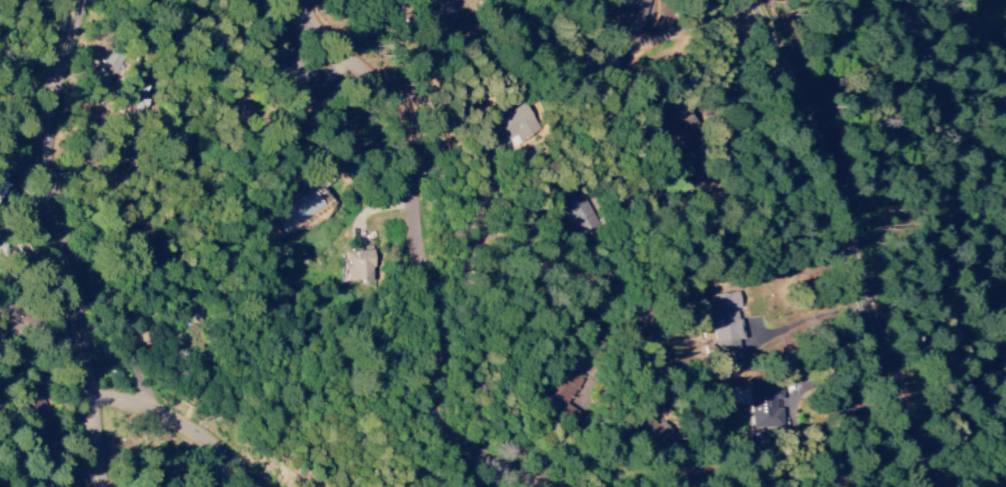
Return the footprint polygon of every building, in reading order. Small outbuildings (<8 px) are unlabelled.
[(618,28),(641,34),(651,0),(627,0),(618,28)] [(423,11),(426,28),(460,22),(457,5),(423,11)] [(116,70),(121,60),(109,54),(104,64),(116,70)] [(665,132),(689,162),(707,147),(700,139),(714,128),(695,103),(672,121),(675,125),(665,132)] [(508,142),(538,130),(528,105),(497,117),(508,142)] [(560,194),(572,235),(595,228),(582,187),(560,194)] [(344,252),(344,261),(339,261),(340,282),(372,281),(372,246),(356,246),(357,252),(344,252)] [(738,354),(737,340),(742,340),(738,309),(741,309),(739,292),(709,295),(716,356),(738,354)] [(569,406),(569,392),(582,392),(581,375),(552,376),(552,386),(538,386),(539,407),(569,406)] [(750,429),(780,428),(779,409),(774,409),(773,400),(780,400),(779,381),(748,382),(750,429)] [(646,448),(668,435),(660,421),(652,426),(645,413),(630,421),(646,448)]
